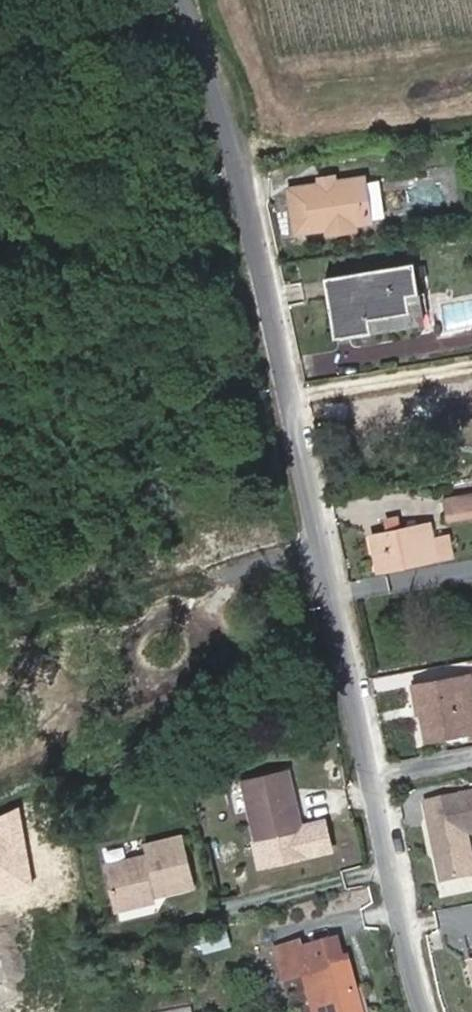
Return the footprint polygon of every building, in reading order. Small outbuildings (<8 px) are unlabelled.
[(444,181),(412,183),(413,201),(444,199),(444,181)] [(316,203),(300,207),(309,250),(324,248),(353,243),(369,240),(360,195),(331,201),(333,207),(317,210),(316,203)] [(293,252),(309,250),(300,207),(285,210),(293,252)] [(323,298),(335,356),(421,340),(415,311),(410,283),(357,292),(323,298)] [(442,495),(449,520),(471,515),(471,488),(442,495)] [(442,525),(447,545),(471,540),(471,519),(442,525)] [(437,585),(428,549),(367,561),(375,597),(437,585)] [(411,700),(423,755),(471,746),(471,715),(466,690),(411,700)] [(282,788),(238,798),(253,862),(297,851),(282,788)] [(429,883),(462,876),(457,851),(471,848),(471,807),(417,819),(429,883)] [(146,880),(103,890),(114,934),(150,925),(148,915),(153,914),(157,918),(189,910),(177,862),(143,870),(146,880)] [(264,945),(271,979),(291,974),(299,1011),(365,1011),(353,956),(348,957),(343,935),(290,947),(288,940),(264,945)] [(202,951),(206,968),(231,961),(226,944),(202,951)] [(471,1011),(471,980),(463,982),(471,1011)]
